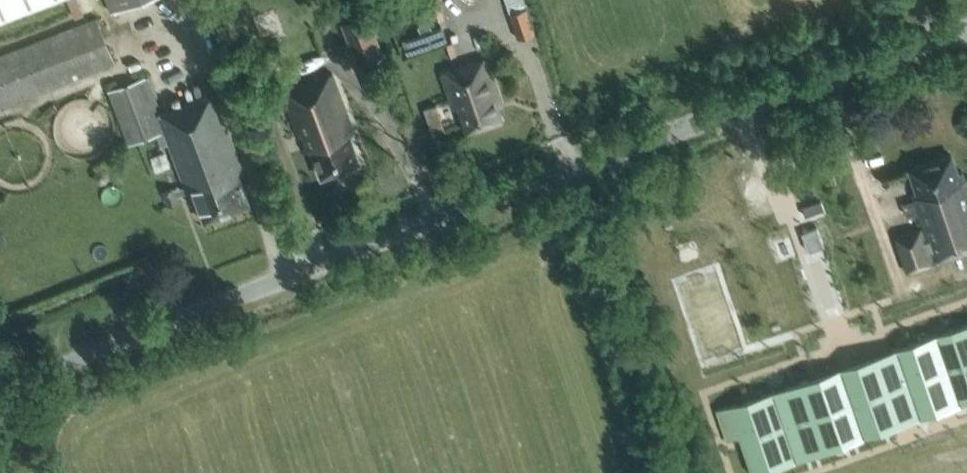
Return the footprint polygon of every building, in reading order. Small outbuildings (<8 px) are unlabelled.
[(47,0),(0,0),(0,18),(47,0)] [(138,0),(107,0),(111,10),(138,0)] [(533,30),(523,0),(505,0),(517,35),(533,30)] [(358,62),(381,54),(365,13),(343,21),(358,62)] [(114,61),(96,16),(0,54),(0,106),(114,61)] [(441,19),(420,24),(422,30),(405,33),(407,46),(445,39),(441,19)] [(501,119),(495,100),(500,98),(486,57),(440,71),(452,106),(457,105),(466,131),(501,119)] [(358,160),(348,133),(354,131),(332,71),(283,90),(305,150),(311,148),(321,174),(358,160)] [(158,112),(144,76),(109,89),(128,142),(162,129),(183,183),(174,187),(174,184),(162,188),(168,204),(180,199),(178,193),(186,190),(191,202),(197,199),(204,218),(249,201),(239,175),(245,172),(214,90),(158,112)] [(951,153),(909,167),(917,191),(912,192),(915,199),(903,203),(907,214),(918,210),(928,238),(924,239),(920,227),(895,236),(907,270),(937,260),(936,258),(950,253),(951,255),(966,250),(966,186),(961,170),(957,171),(951,153)] [(716,408),(726,437),(739,433),(752,472),(892,424),(891,420),(951,400),(952,403),(966,398),(966,321),(891,348),(892,351),(808,379),(807,376),(716,408)]
